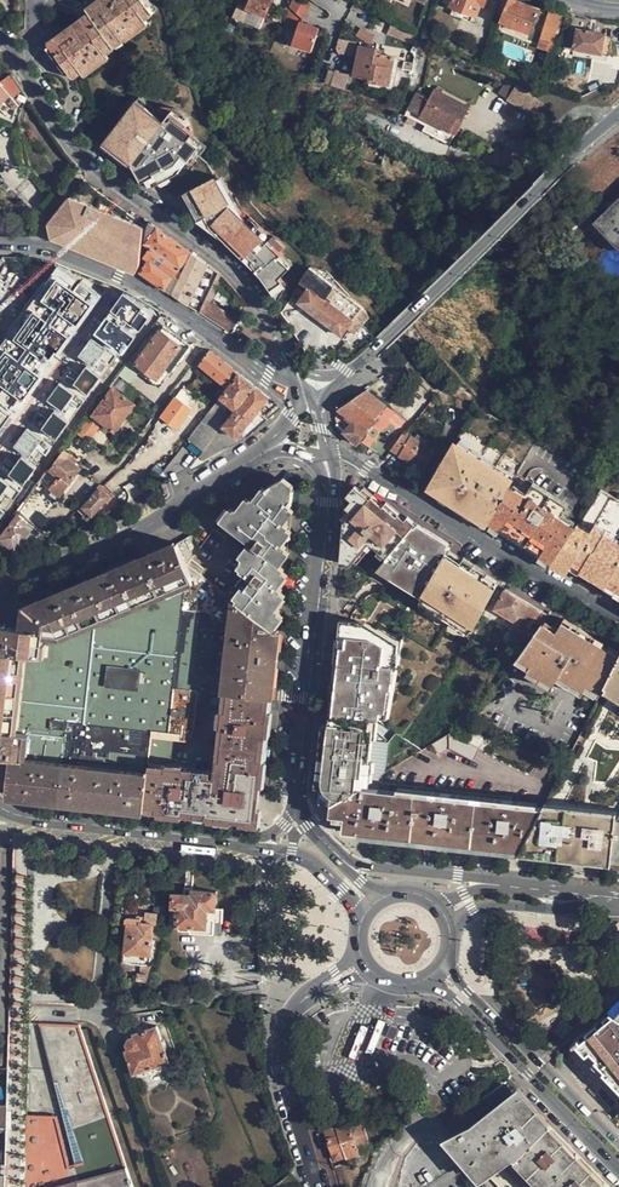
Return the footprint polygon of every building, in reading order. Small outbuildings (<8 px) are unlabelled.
[(145,0),(100,0),(88,9),(91,13),(50,44),(72,75),(80,69),(83,73),(108,55),(105,50),(146,20),(143,16),(152,9),(145,0)] [(264,0),(248,0),(240,15),(260,25),(270,4),(264,0)] [(290,4),(303,17),(312,2),(308,0),(292,0),(290,4)] [(451,6),(477,16),(482,5),(484,6),(486,0),(454,0),(451,6)] [(502,22),(531,34),(540,10),(514,0),(511,0),(502,22)] [(295,28),(299,20),(301,21),(303,17),(290,4),(282,20),(284,21),(295,28)] [(565,11),(553,6),(540,45),(552,50),(565,11)] [(295,28),(289,42),(309,51),(318,28),(301,21),(299,20),(295,28)] [(603,55),(603,54),(605,37),(606,35),(577,30),(577,22),(571,21),(565,47),(575,50),(603,55)] [(360,28),(356,35),(369,43),(373,36),(360,28)] [(613,38),(605,37),(603,54),(610,55),(613,38)] [(378,50),(360,46),(354,76),(369,79),(369,82),(391,87),(395,58),(378,54),(378,50)] [(150,50),(142,55),(149,64),(157,58),(150,50)] [(415,58),(406,57),(404,71),(412,73),(415,58)] [(328,69),(324,84),(344,89),(348,75),(328,69)] [(10,75),(4,81),(1,84),(11,96),(14,100),(22,92),(10,75)] [(11,96),(1,84),(0,85),(0,107),(11,96)] [(451,145),(456,135),(452,133),(459,119),(464,122),(470,109),(435,91),(421,118),(428,122),(424,131),(451,145)] [(140,94),(105,140),(134,161),(141,176),(178,158),(184,149),(192,154),(203,138),(193,131),(198,124),(191,119),(194,116),(175,101),(166,113),(140,94)] [(550,106),(537,97),(527,113),(541,122),(550,106)] [(457,136),(464,122),(459,119),(452,133),(456,135),(457,136)] [(263,269),(272,284),(284,275),(282,272),(293,261),(282,250),(285,247),(270,234),(269,235),(232,198),(219,170),(190,184),(205,212),(207,211),(212,222),(263,269)] [(49,221),(49,222),(51,230),(141,266),(142,265),(142,239),(144,224),(81,183),(76,194),(49,221)] [(596,223),(618,247),(618,200),(596,223)] [(175,240),(151,223),(148,229),(145,244),(153,250),(147,258),(150,262),(142,272),(154,280),(175,240)] [(53,238),(137,273),(141,266),(51,230),(53,238)] [(178,243),(175,240),(154,280),(173,294),(193,254),(178,243)] [(219,273),(193,254),(173,294),(174,295),(173,296),(200,314),(219,273)] [(0,343),(0,405),(10,411),(18,398),(27,404),(99,292),(55,264),(26,309),(30,312),(11,342),(4,337),(0,343)] [(371,319),(371,318),(365,309),(312,268),(303,280),(313,288),(301,304),(342,336),(347,329),(356,335),(371,319)] [(90,398),(147,313),(120,294),(77,358),(86,364),(72,385),(90,398)] [(4,335),(10,339),(30,313),(25,309),(4,335)] [(214,323),(231,334),(237,323),(221,313),(214,323)] [(160,387),(190,346),(162,325),(132,367),(160,387)] [(340,352),(348,344),(346,342),(338,351),(340,352)] [(355,350),(348,344),(340,352),(347,358),(355,350)] [(238,373),(210,350),(200,364),(223,383),(216,393),(220,397),(238,373)] [(254,385),(238,373),(220,397),(235,409),(254,385)] [(57,384),(47,402),(73,416),(83,398),(57,384)] [(277,404),(254,385),(235,409),(222,426),(236,437),(242,433),(259,412),(264,416),(277,404)] [(365,385),(338,414),(349,423),(342,431),(364,451),(390,423),(397,430),(405,421),(365,385)] [(135,404),(113,387),(80,432),(89,439),(102,422),(114,431),(135,404)] [(180,390),(158,422),(168,430),(187,403),(184,401),(188,396),(180,390)] [(212,407),(220,397),(216,393),(208,403),(212,407)] [(222,426),(235,409),(220,397),(212,407),(188,439),(203,451),(222,426)] [(493,519),(512,484),(536,442),(492,415),(488,411),(488,410),(484,409),(473,418),(468,428),(464,427),(456,441),(458,443),(435,483),(493,519)] [(536,442),(538,438),(512,420),(488,411),(492,415),(536,442)] [(56,440),(67,423),(51,412),(40,430),(56,440)] [(244,434),(264,416),(259,412),(242,433),(244,434)] [(212,456),(247,437),(244,434),(242,433),(236,437),(222,426),(203,451),(189,469),(212,456)] [(11,448),(22,456),(7,475),(20,486),(52,447),(27,428),(11,448)] [(424,471),(437,445),(417,433),(415,438),(404,432),(391,450),(424,471)] [(81,469),(77,466),(74,464),(77,459),(64,450),(49,471),(58,478),(48,493),(57,500),(81,469)] [(41,483),(49,487),(54,478),(47,473),(41,483)] [(11,491),(0,478),(0,500),(11,491)] [(286,568),(294,489),(280,479),(218,517),(220,519),(254,544),(286,568)] [(490,523),(501,530),(507,521),(549,548),(568,519),(572,508),(569,506),(569,504),(533,482),(532,483),(525,479),(519,489),(512,484),(493,519),(490,523)] [(490,523),(493,519),(435,483),(432,488),(490,523)] [(112,498),(100,488),(83,507),(84,508),(82,510),(89,517),(91,516),(93,516),(106,500),(109,502),(112,498)] [(363,566),(373,573),(414,524),(398,513),(397,514),(384,503),(383,505),(372,496),(371,497),(361,489),(347,506),(353,511),(347,519),(349,520),(347,523),(352,528),(347,533),(344,564),(363,566)] [(618,602),(618,500),(601,489),(595,498),(576,525),(558,551),(574,561),(569,572),(618,602)] [(28,521),(19,514),(0,538),(2,540),(4,539),(8,542),(7,544),(15,550),(22,542),(24,543),(33,530),(25,525),(28,521)] [(544,556),(552,561),(558,551),(576,525),(568,519),(549,548),(544,556)] [(36,526),(28,521),(25,525),(33,530),(36,526)] [(372,717),(387,731),(403,632),(399,629),(444,549),(447,543),(414,525),(414,524),(373,573),(386,582),(376,594),(372,592),(370,591),(365,593),(350,614),(350,619),(365,621),(363,627),(352,625),(342,714),(372,717)] [(191,534),(178,542),(187,564),(199,548),(191,534)] [(279,630),(276,630),(272,627),(221,589),(187,564),(178,542),(61,592),(22,608),(19,630),(0,628),(0,757),(11,758),(7,788),(7,795),(18,796),(142,810),(148,763),(151,737),(185,740),(195,729),(199,689),(224,691),(271,696),(279,630)] [(286,573),(286,568),(254,544),(221,589),(272,627),(283,612),(275,606),(285,590),(277,584),(286,573)] [(450,665),(496,584),(497,582),(444,549),(399,629),(403,632),(387,731),(399,742),(450,665)] [(552,561),(569,572),(574,561),(558,551),(552,561)] [(553,591),(518,569),(505,589),(542,609),(553,591)] [(542,609),(505,589),(494,609),(536,632),(543,622),(549,614),(549,613),(542,609)] [(618,663),(618,655),(562,621),(557,630),(553,628),(529,668),(555,683),(560,674),(601,697),(618,663)] [(543,622),(536,632),(516,661),(529,668),(553,628),(543,622)] [(334,713),(342,714),(352,625),(345,624),(334,713)] [(612,860),(616,815),(618,816),(618,663),(601,697),(544,807),(521,850),(612,860)] [(270,710),(271,696),(224,691),(224,693),(223,705),(236,706),(237,704),(252,705),(253,708),(270,710)] [(259,808),(270,710),(253,708),(252,705),(237,704),(236,706),(223,705),(221,721),(225,722),(224,738),(218,742),(215,774),(185,771),(185,767),(148,763),(142,810),(238,821),(259,808)] [(334,713),(330,713),(329,721),(324,785),(323,802),(331,803),(360,787),(367,783),(372,717),(342,714),(334,713)] [(329,721),(322,721),(317,785),(324,785),(329,721)] [(450,734),(432,744),(438,755),(451,748),(474,760),(480,749),(450,734)] [(344,830),(508,849),(530,805),(521,804),(521,806),(510,805),(510,797),(379,783),(379,789),(360,787),(331,803),(330,815),(334,815),(334,819),(344,821),(344,830)] [(508,849),(521,850),(544,807),(530,805),(508,849)] [(194,868),(187,867),(184,894),(192,894),(192,890),(194,868)] [(216,891),(192,890),(192,894),(184,894),(172,893),(171,907),(177,907),(176,924),(177,925),(195,926),(206,927),(207,909),(214,910),(216,891)] [(195,926),(194,934),(220,937),(221,910),(214,910),(207,909),(206,927),(195,926)] [(141,917),(129,916),(125,917),(125,922),(127,923),(125,951),(151,954),(153,923),(141,921),(141,917)] [(288,951),(288,960),(299,960),(299,951),(288,951)] [(611,1012),(576,1041),(618,1086),(618,1017),(611,1012)] [(85,1025),(44,1024),(81,1180),(75,1182),(55,1186),(136,1186),(85,1025)] [(399,1028),(391,1025),(387,1036),(395,1039),(399,1028)] [(134,1074),(169,1062),(156,1027),(134,1034),(135,1036),(129,1038),(127,1044),(129,1049),(126,1051),(134,1074)] [(449,1147),(480,1181),(487,1175),(499,1186),(609,1186),(517,1094),(449,1147)] [(9,1131),(11,1116),(11,1110),(2,1110),(0,1102),(0,1130),(9,1131)] [(7,1186),(55,1186),(75,1182),(59,1118),(11,1116),(9,1131),(8,1174),(7,1186)] [(359,1149),(366,1146),(370,1145),(361,1119),(325,1131),(335,1160),(361,1153),(359,1149)] [(289,1174),(278,1184),(280,1186),(290,1186),(296,1182),(289,1174)]
